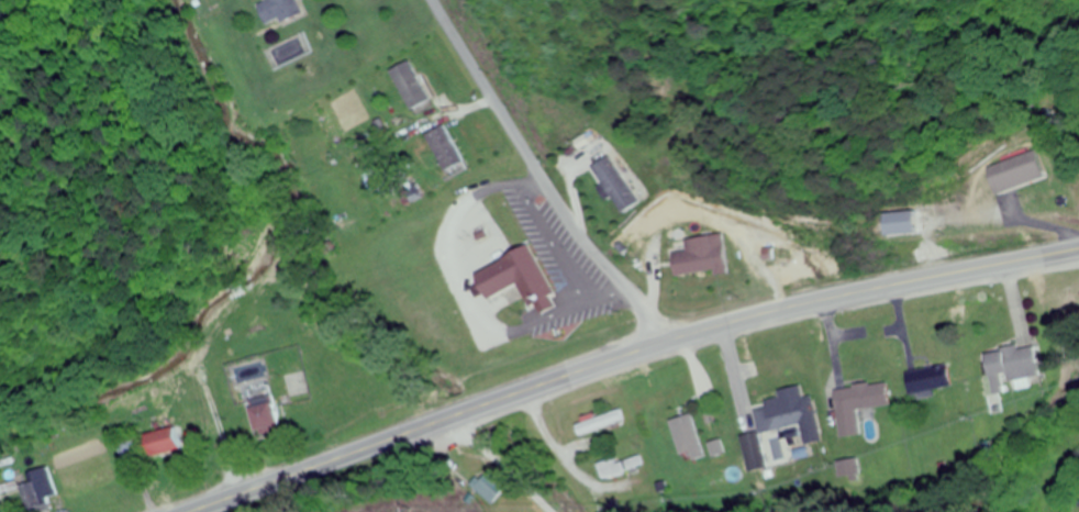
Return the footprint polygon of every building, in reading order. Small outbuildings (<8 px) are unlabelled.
[(299,0),(256,0),(267,30),(305,16),(299,0)] [(429,101),(408,61),(390,71),(411,110),(429,101)] [(465,166),(443,126),(422,137),(444,178),(465,166)] [(643,202),(613,155),(595,166),(625,213),(643,202)] [(1009,196),(1012,208),(1066,197),(1063,185),(1009,196)] [(888,212),(888,234),(924,234),(923,212),(888,212)] [(531,247),(476,273),(489,299),(519,285),(532,312),(523,316),(534,339),(568,323),(531,247)] [(717,270),(715,247),(677,251),(679,274),(717,270)] [(1034,344),(987,352),(991,377),(1008,374),(1010,382),(1040,377),(1034,344)] [(952,389),(948,365),(907,371),(910,395),(952,389)] [(889,406),(887,383),(836,389),(841,438),(862,436),(859,409),(889,406)] [(283,430),(272,393),(246,400),(257,438),(283,430)] [(817,422),(812,397),(764,407),(769,432),(817,422)] [(624,420),(620,410),(577,425),(581,436),(624,420)] [(683,456),(692,453),(695,461),(707,457),(693,414),(672,420),(683,456)] [(182,449),(175,427),(146,435),(153,457),(182,449)] [(746,456),(764,453),(761,434),(743,436),(746,456)] [(617,464),(615,458),(597,464),(604,481),(644,465),(640,455),(617,464)] [(839,461),(839,485),(861,485),(861,461),(839,461)] [(9,511),(51,511),(52,511),(49,501),(58,499),(49,467),(27,473),(30,484),(17,488),(15,483),(2,487),(9,511)]
